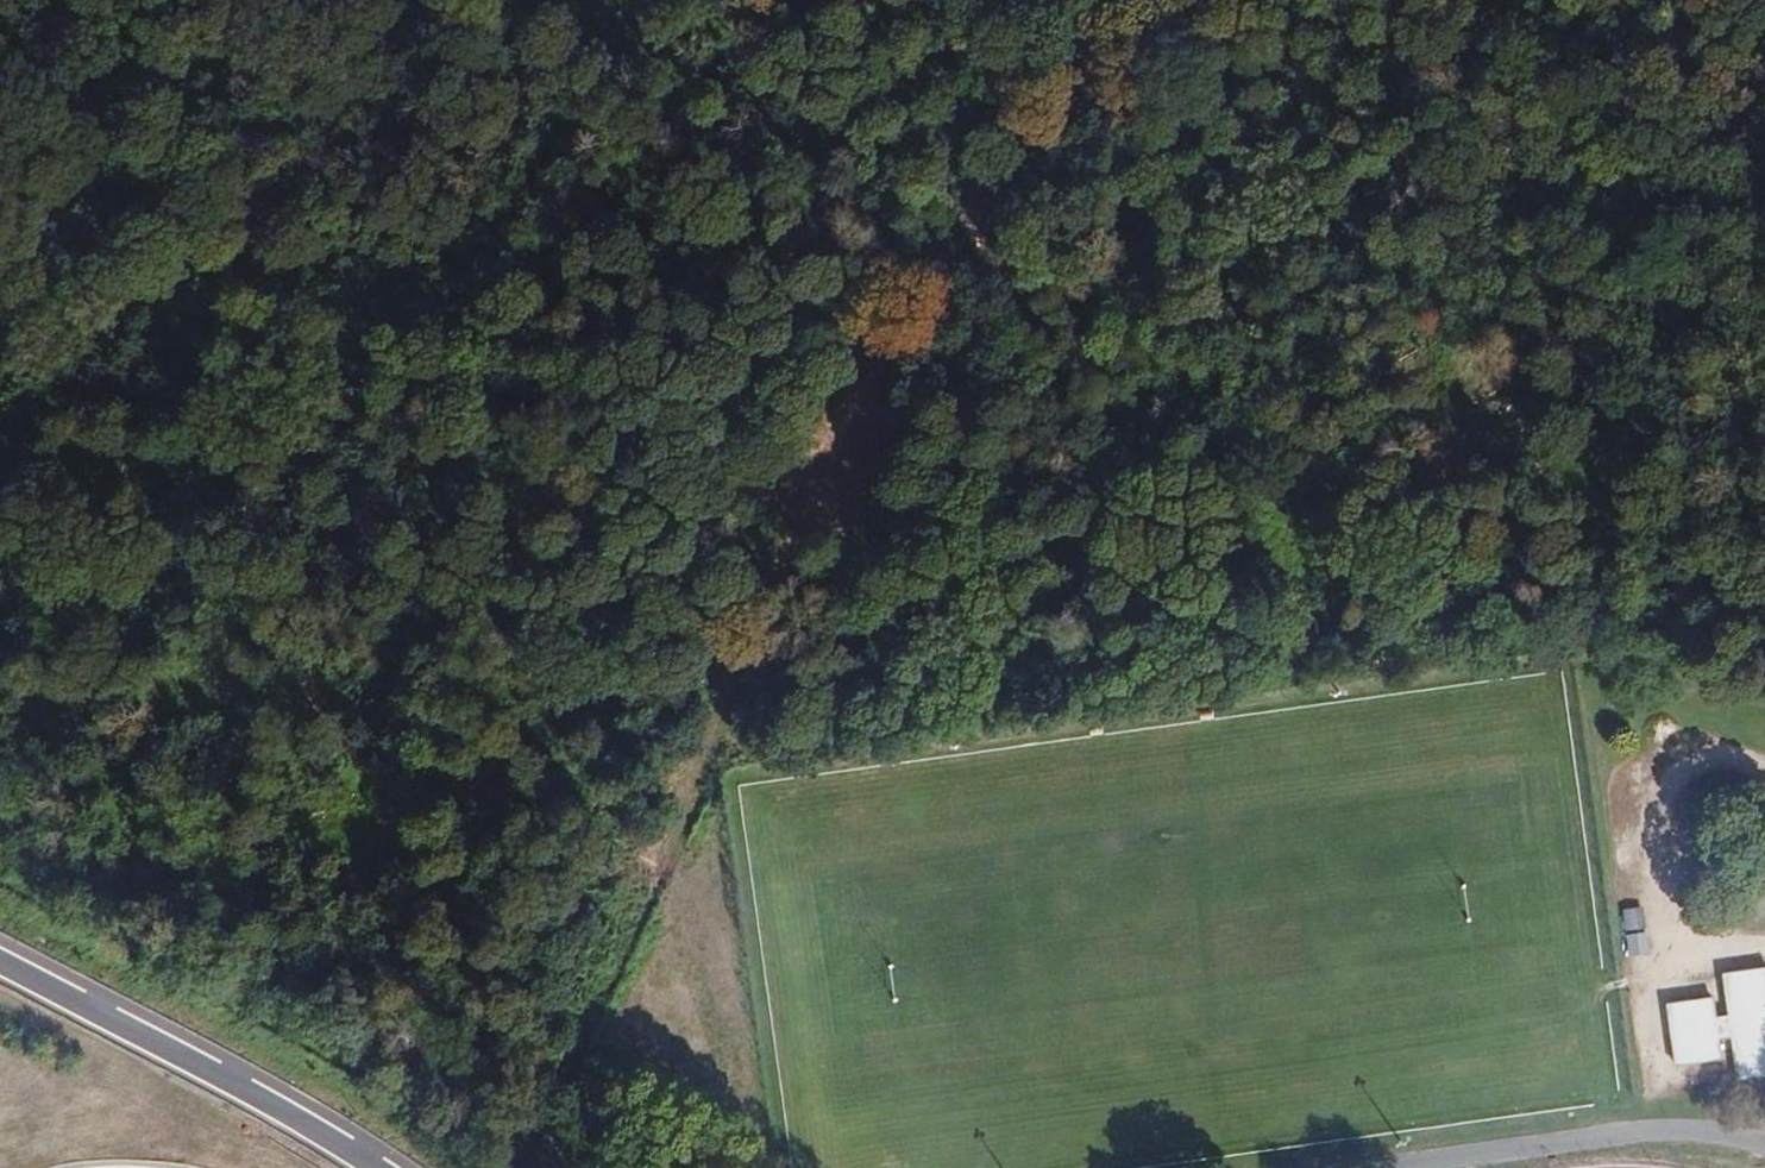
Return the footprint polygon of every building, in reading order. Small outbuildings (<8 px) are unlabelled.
[(1647,909),(1626,910),(1628,957),(1650,956),(1647,909)] [(1669,1005),(1679,1070),(1726,1063),(1722,1039),(1736,1037),(1743,1084),(1764,1081),(1764,970),(1726,976),(1732,1016),(1720,1018),(1717,998),(1669,1005)]
